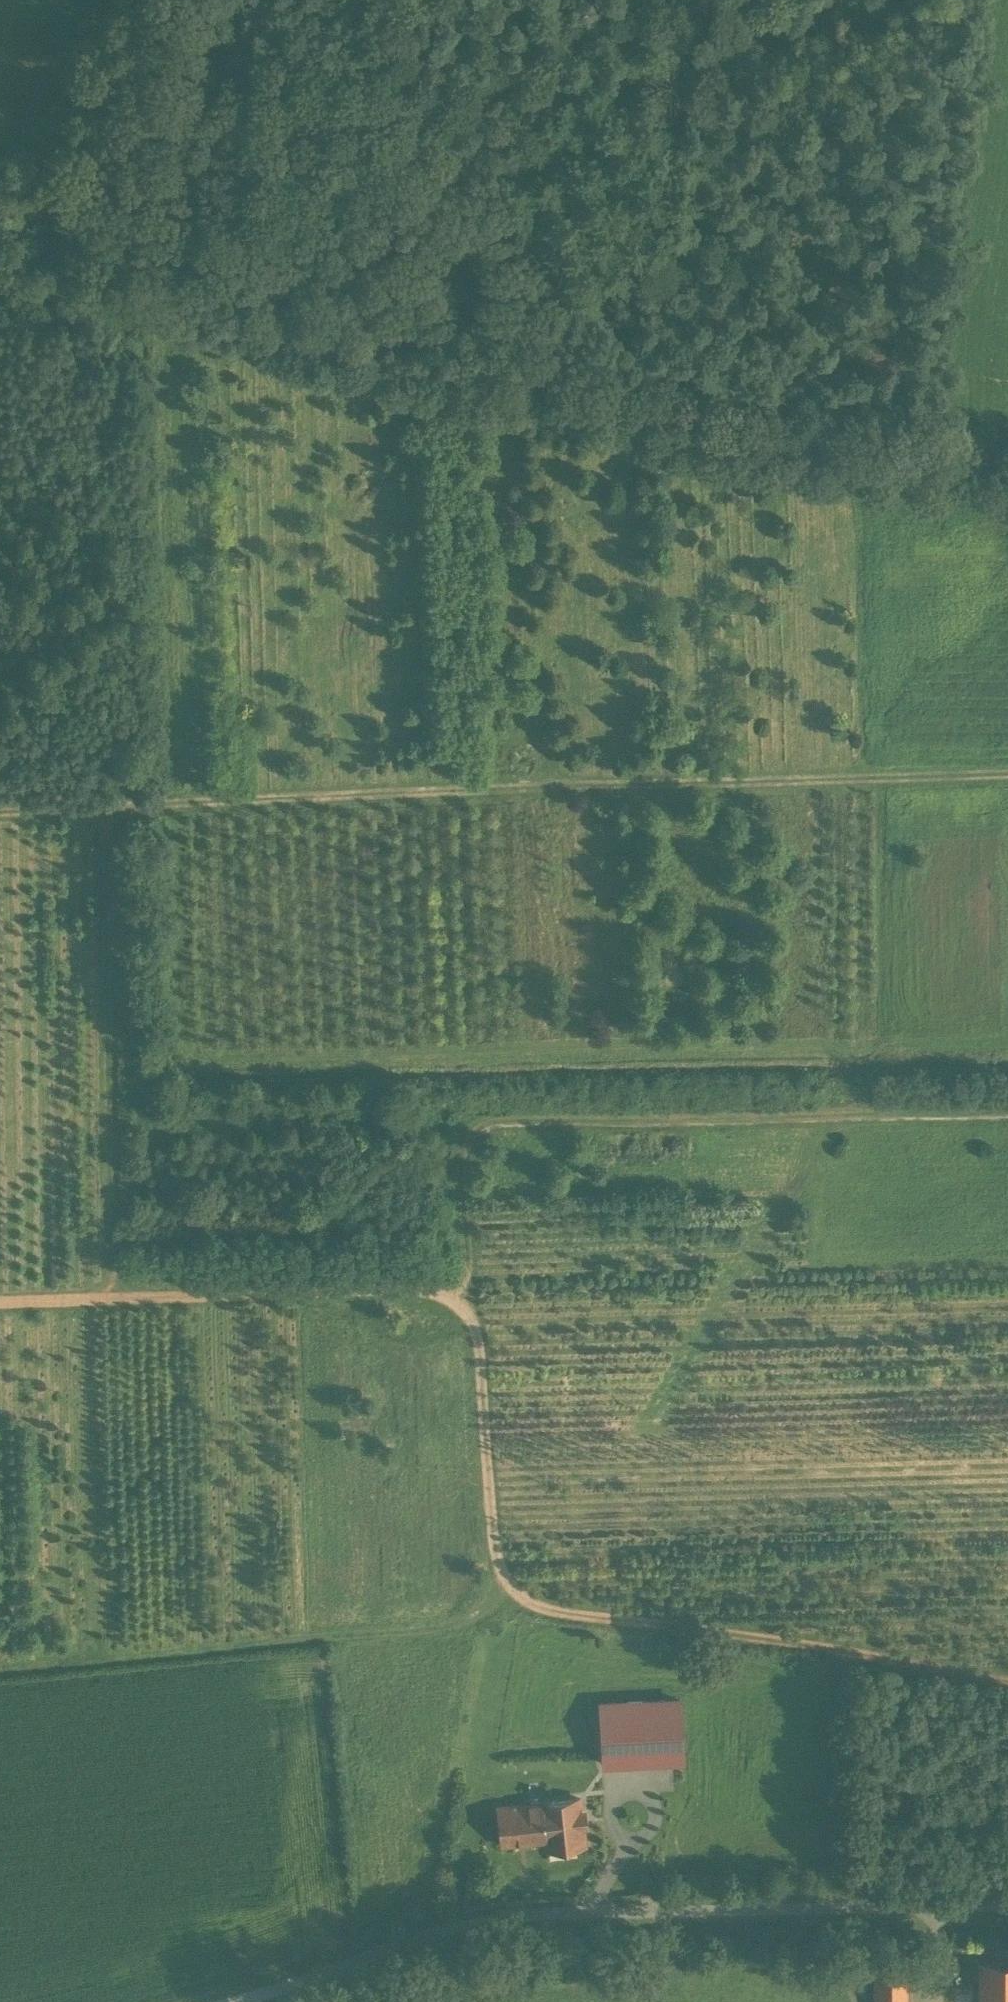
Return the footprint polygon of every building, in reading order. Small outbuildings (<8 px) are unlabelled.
[(680,1698),(600,1702),(603,1762),(683,1758),(680,1698)] [(580,1797),(498,1806),(502,1842),(544,1837),(545,1842),(585,1837),(583,1825),(585,1825),(584,1810),(581,1810),(580,1797)] [(978,1961),(978,2001),(1007,2001),(1007,1961),(978,1961)] [(875,1968),(875,2001),(907,2001),(906,1968),(875,1968)]
